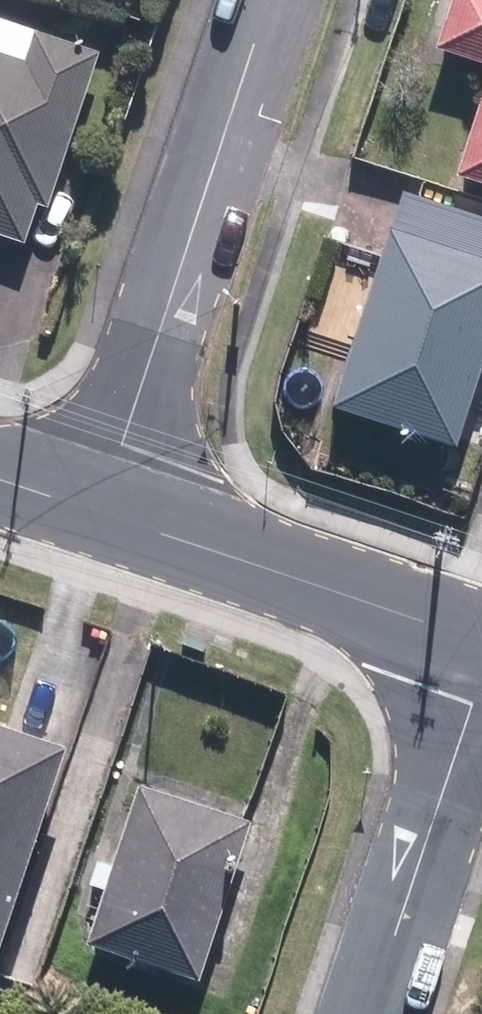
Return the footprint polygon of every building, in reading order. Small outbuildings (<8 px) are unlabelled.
[(481,61),(481,0),(457,0),(440,47),(481,61)] [(3,236),(27,244),(41,201),(52,205),(103,50),(42,30),(33,58),(0,47),(0,245),(3,236)] [(462,177),(481,183),(481,113),(462,177)] [(407,186),(336,406),(456,445),(481,367),(481,210),(407,186)] [(72,742),(0,718),(0,943),(6,944),(72,742)] [(257,817),(142,782),(94,937),(208,973),(257,817)]
